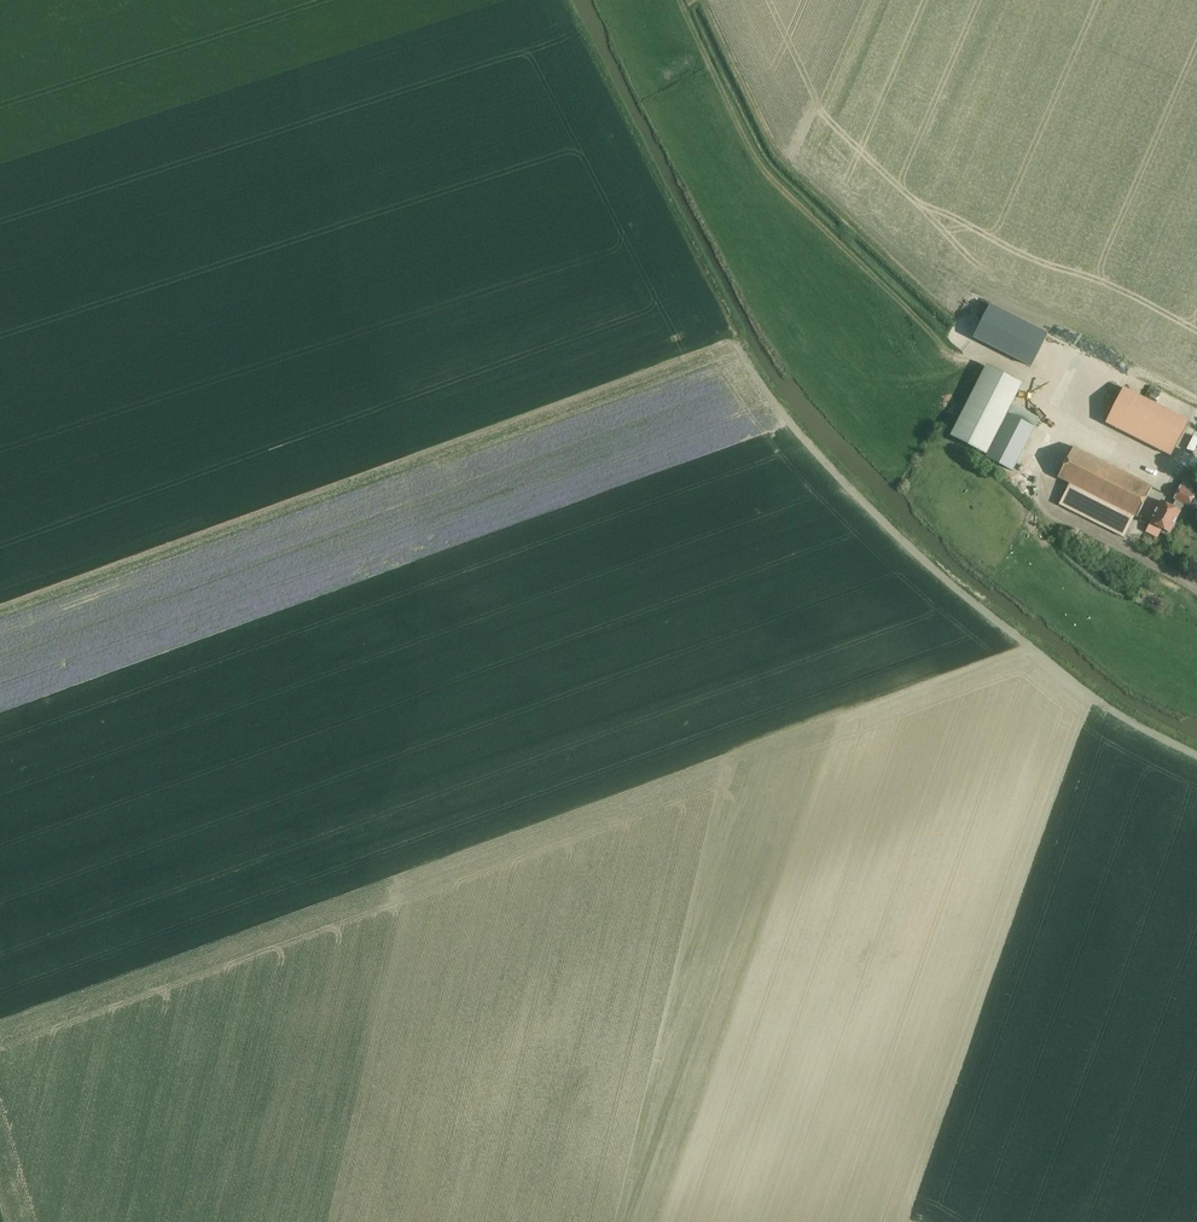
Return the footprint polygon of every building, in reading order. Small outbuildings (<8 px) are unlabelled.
[(989,305),(973,337),(1030,366),(1047,334),(989,305)] [(952,435),(987,453),(1021,385),(986,367),(952,435)] [(1123,387),(1105,423),(1171,456),(1189,420),(1123,387)] [(1011,472),(1034,427),(1008,413),(985,458),(1011,472)] [(1124,538),(1135,517),(1137,518),(1152,488),(1072,448),(1057,478),(1070,484),(1059,506),(1124,538)] [(1181,486),(1174,499),(1176,500),(1172,507),(1161,501),(1150,523),(1169,533),(1184,504),(1188,506),(1195,494),(1181,486)]
